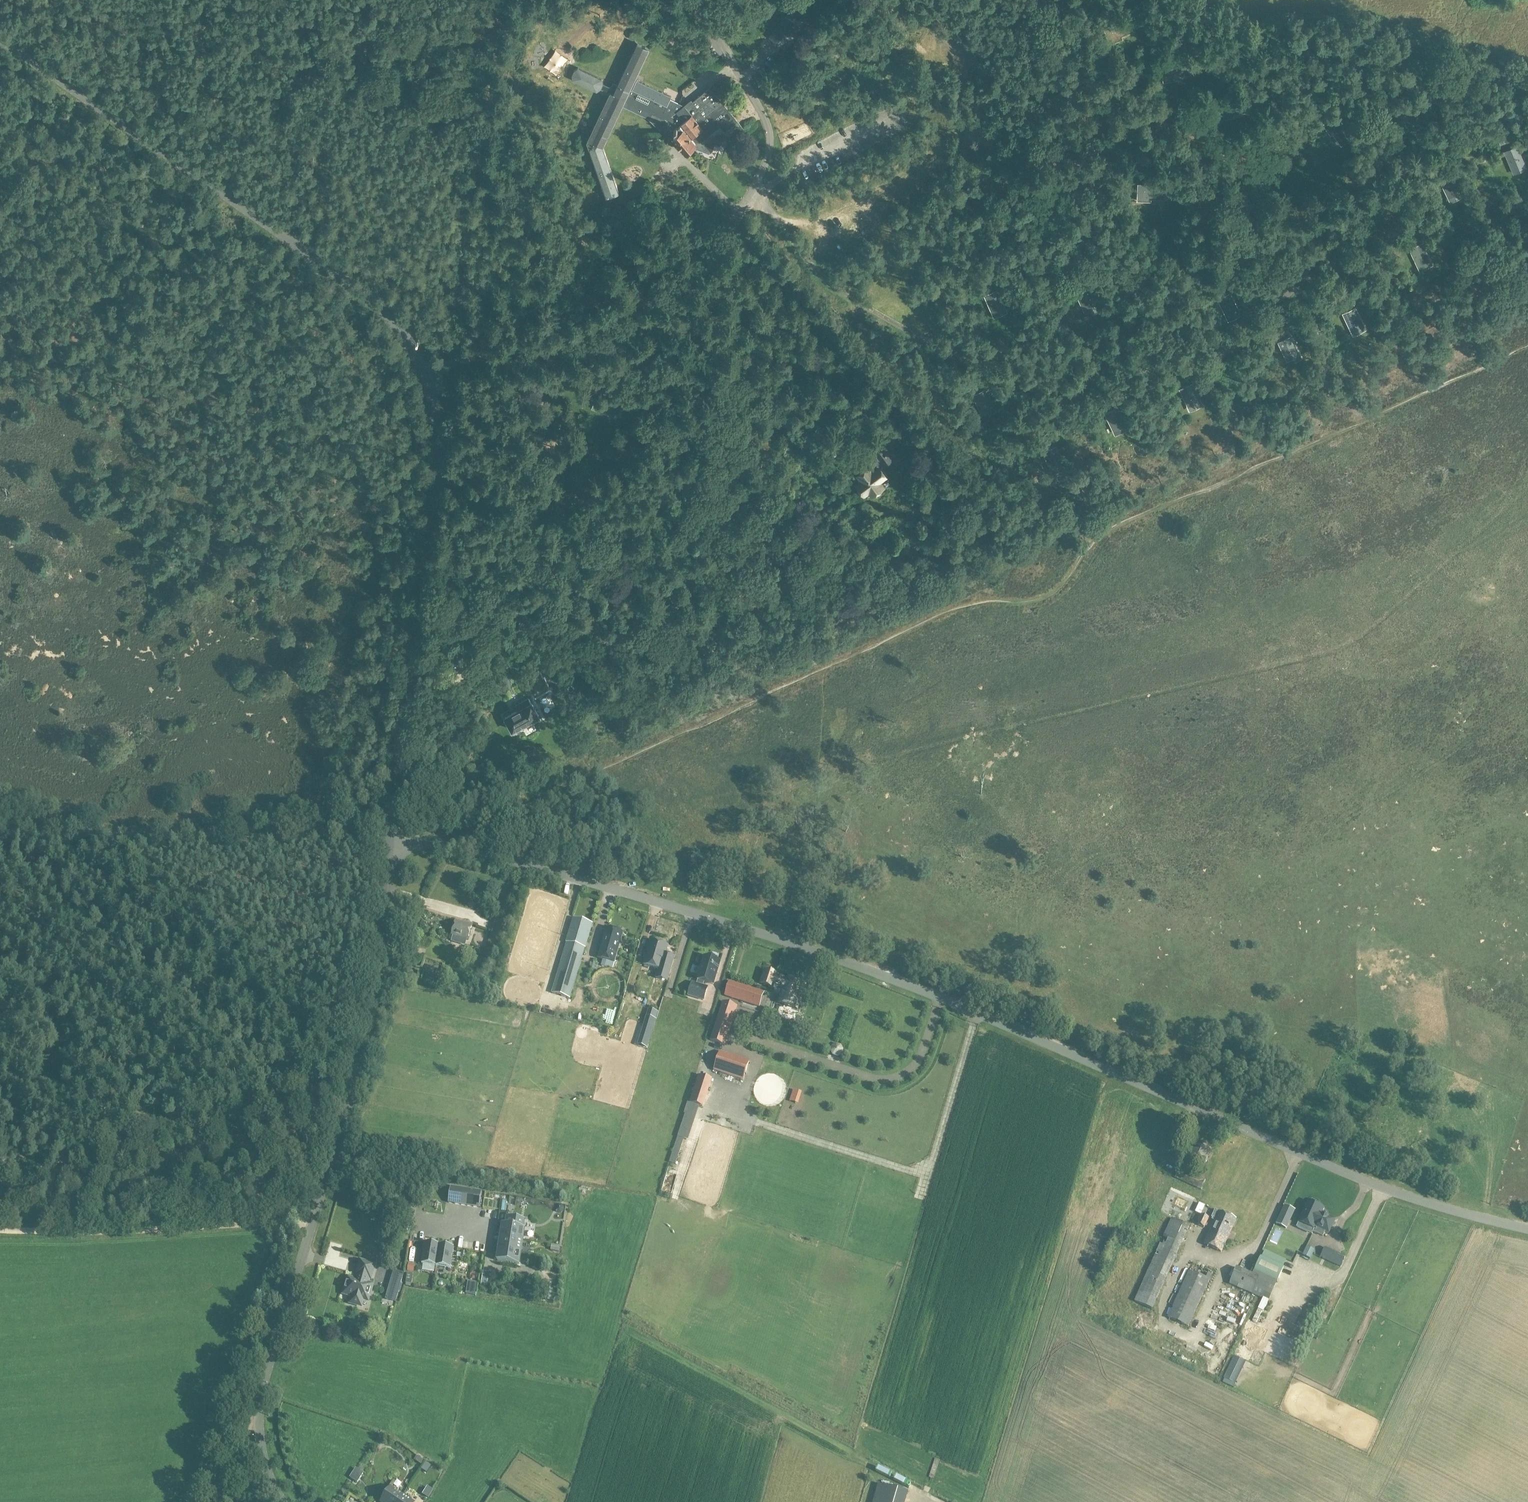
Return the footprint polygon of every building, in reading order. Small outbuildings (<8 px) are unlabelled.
[(800,28),(783,16),(769,37),(785,49),(800,28)] [(687,149),(692,145),(711,152),(715,143),(720,145),(724,135),(730,138),(742,128),(715,94),(714,95),(709,88),(692,101),(690,100),(684,105),(675,101),(673,106),(668,103),(671,97),(634,79),(649,49),(637,43),(617,85),(612,83),(610,87),(602,84),(602,80),(579,68),(574,69),(571,75),(572,80),(596,91),(600,89),(609,93),(608,96),(587,141),(606,196),(618,192),(603,147),(622,106),(649,118),(661,129),(663,127),(671,138),(673,136),(685,150),(687,149)] [(1526,169),(1516,146),(1503,152),(1511,171),(1518,169),(1519,172),(1526,169)] [(1463,196),(1452,175),(1439,180),(1448,199),(1455,196),(1456,199),(1463,196)] [(1166,185),(1137,184),(1137,201),(1150,201),(1151,199),(1165,199),(1166,185)] [(856,231),(876,218),(873,213),(853,227),(856,231)] [(1432,265),(1421,243),(1408,249),(1417,268),(1424,265),(1425,268),(1432,265)] [(997,289),(983,295),(992,314),(999,312),(1001,315),(1007,311),(997,289)] [(1240,314),(1230,293),(1217,299),(1226,317),(1233,315),(1234,318),(1240,314)] [(1365,330),(1355,307),(1342,314),(1351,332),(1357,329),(1359,332),(1365,330)] [(1301,358),(1290,336),(1277,342),(1286,361),(1293,358),(1295,361),(1301,358)] [(1196,408),(1202,405),(1192,383),(1179,390),(1187,407),(1194,404),(1196,408)] [(1121,432),(1127,429),(1117,407),(1104,414),(1113,432),(1120,429),(1121,432)] [(877,455),(866,463),(868,465),(856,474),(860,479),(855,483),(863,494),(868,490),(872,495),(883,486),(879,480),(886,475),(879,466),(883,463),(884,464),(895,456),(883,440),(872,448),(877,455)] [(547,688),(534,669),(522,675),(534,695),(547,688)] [(515,705),(518,710),(505,717),(512,730),(529,720),(528,719),(533,716),(534,714),(534,712),(531,706),(523,709),(519,703),(515,705)] [(425,893),(423,901),(435,904),(437,897),(425,893)] [(630,905),(630,918),(644,918),(643,901),(635,901),(636,905),(630,905)] [(551,993),(571,999),(592,924),(572,918),(551,993)] [(451,935),(468,940),(472,924),(462,921),(461,923),(455,921),(451,935)] [(604,945),(603,949),(600,948),(597,958),(615,963),(622,938),(620,937),(622,933),(608,929),(603,945),(604,945)] [(667,947),(650,942),(644,965),(660,970),(667,947)] [(697,980),(699,981),(698,985),(693,984),(689,996),(705,1001),(708,988),(702,987),(703,982),(712,985),(719,962),(704,958),(697,980)] [(786,979),(777,975),(764,970),(760,984),(781,992),(778,1002),(796,1008),(804,984),(786,979)] [(726,995),(758,1005),(762,993),(730,983),(726,995)] [(636,998),(625,996),(621,1012),(643,1017),(647,1001),(644,1000),(646,993),(638,991),(636,998)] [(538,1002),(537,1007),(551,1010),(552,1005),(538,1002)] [(606,1002),(603,1016),(612,1018),(615,1004),(606,1002)] [(737,1006),(723,1002),(711,1040),(725,1044),(737,1006)] [(572,1007),(570,1013),(578,1016),(580,1010),(572,1007)] [(645,1023),(655,1026),(659,1011),(650,1008),(645,1023)] [(714,1070),(743,1079),(749,1061),(720,1052),(714,1070)] [(691,1102),(703,1105),(712,1079),(699,1075),(691,1102)] [(1181,1167),(1186,1156),(1177,1152),(1173,1163),(1181,1167)] [(454,1204),(457,1188),(451,1187),(448,1203),(454,1204)] [(454,1204),(461,1204),(463,1189),(457,1188),(454,1204)] [(469,1190),(463,1189),(461,1204),(467,1205),(469,1190)] [(467,1205),(473,1206),(475,1191),(469,1190),(467,1205)] [(479,1207),(482,1192),(475,1191),(473,1206),(479,1207)] [(1299,1222),(1314,1229),(1313,1231),(1323,1236),(1325,1231),(1329,1233),(1335,1219),(1321,1213),(1323,1208),(1316,1205),(1317,1204),(1316,1202),(1312,1200),(1311,1201),(1310,1202),(1308,1201),(1299,1222)] [(1287,1229),(1296,1210),(1285,1205),(1276,1224),(1287,1229)] [(1222,1252),(1236,1220),(1215,1210),(1212,1218),(1213,1218),(1212,1220),(1214,1221),(1204,1244),(1222,1252)] [(1210,1218),(1202,1215),(1198,1224),(1206,1227),(1210,1218)] [(525,1228),(504,1225),(502,1237),(523,1240),(525,1228)] [(500,1249),(521,1252),(523,1240),(502,1237),(500,1249)] [(436,1266),(439,1245),(425,1243),(422,1264),(436,1266)] [(436,1266),(450,1269),(454,1247),(439,1245),(436,1266)] [(521,1252),(500,1249),(498,1261),(519,1264),(521,1252)] [(1330,1251),(1326,1260),(1332,1262),(1336,1253),(1330,1251)] [(1187,1257),(1166,1313),(1188,1321),(1208,1265),(1187,1257)] [(1253,1272),(1276,1283),(1283,1268),(1282,1267),(1260,1258),(1260,1257),(1253,1272)] [(344,1294),(349,1295),(350,1297),(352,1298),(351,1303),(361,1306),(363,1299),(368,1301),(372,1285),(367,1284),(369,1278),(371,1279),(374,1266),(361,1262),(358,1275),(361,1276),(360,1282),(349,1279),(344,1294)] [(1142,1291),(1156,1297),(1165,1278),(1146,1270),(1145,1272),(1134,1267),(1127,1282),(1142,1289),(1142,1291)] [(395,1302),(403,1274),(393,1271),(386,1299),(395,1302)] [(474,1295),(475,1289),(476,1282),(468,1281),(467,1287),(466,1293),(474,1295)] [(1271,1301),(1275,1304),(1282,1291),(1278,1288),(1271,1301)] [(1269,1301),(1263,1298),(1252,1321),(1256,1323),(1262,1311),(1263,1312),(1269,1301)] [(357,1483),(363,1474),(356,1469),(350,1478),(357,1483)] [(402,1497),(390,1489),(381,1501),(399,1501),(402,1497)]
